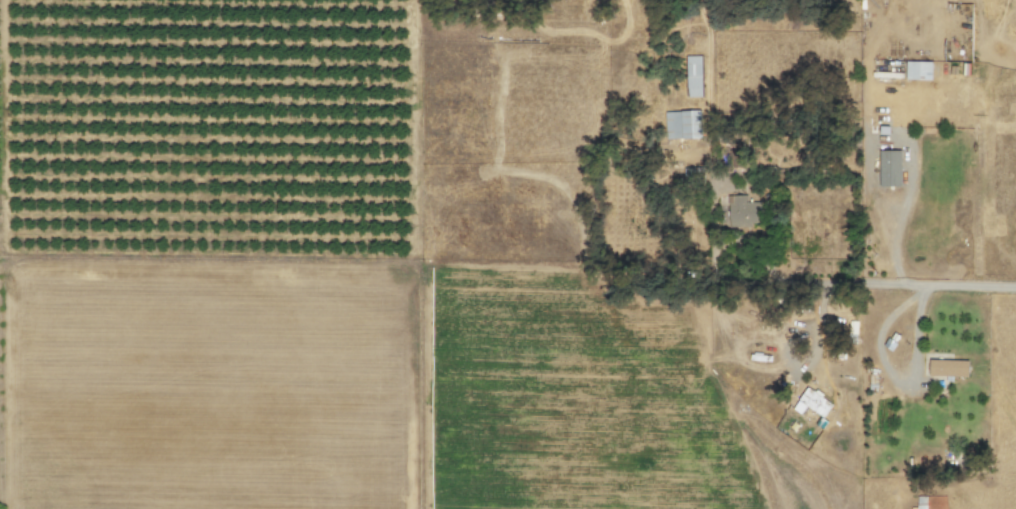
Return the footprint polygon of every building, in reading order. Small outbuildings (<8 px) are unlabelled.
[(701,98),(700,56),(684,57),(685,98),(701,98)] [(930,81),(931,63),(905,62),(905,80),(930,81)] [(664,140),(701,139),(700,111),(663,113),(664,140)] [(901,187),(900,152),(878,152),(878,188),(901,187)] [(761,226),(760,203),(747,203),(746,197),(728,197),(729,227),(761,226)] [(968,360),(929,360),(928,376),(968,377),(968,360)] [(793,409),(801,413),(804,407),(823,418),(832,402),(805,387),(793,409)]
